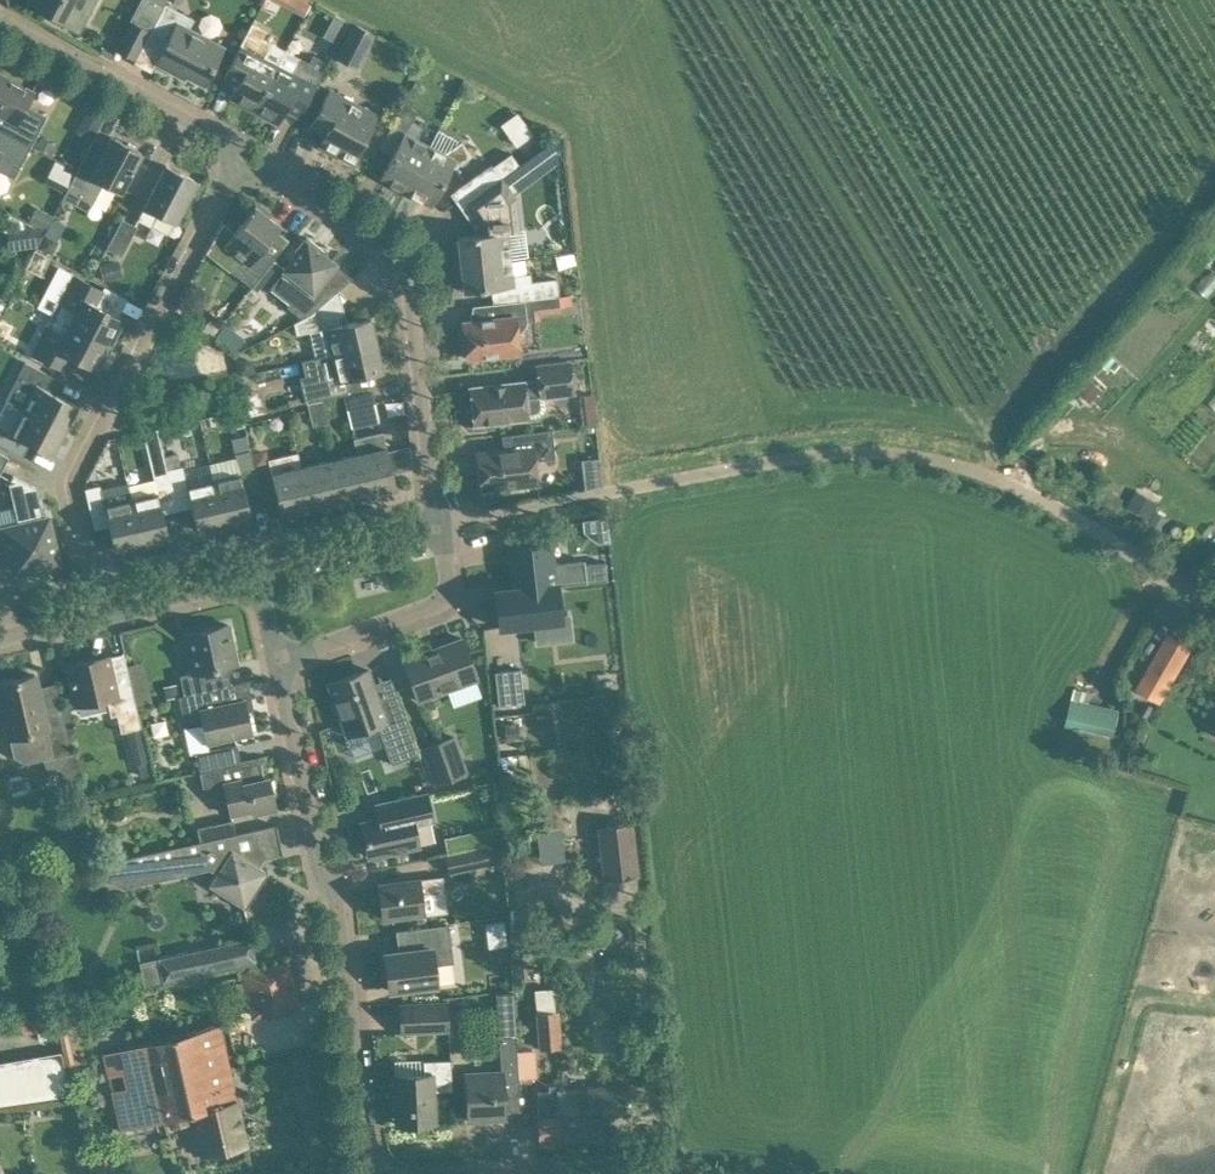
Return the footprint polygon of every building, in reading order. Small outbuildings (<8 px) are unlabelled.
[(30,2),(55,15),(52,20),(73,30),(89,0),(31,0),(30,2)] [(151,0),(143,0),(131,23),(148,32),(150,32),(164,6),(162,6),(151,0)] [(304,14),(305,14),(311,2),(309,1),(307,0),(277,0),(304,14)] [(144,44),(161,53),(155,64),(173,73),(174,70),(203,85),(223,47),(189,29),(194,20),(165,4),(164,6),(150,32),(144,44)] [(324,37),(338,43),(349,21),(336,14),(324,37)] [(372,32),(351,22),(334,57),(355,68),(372,32)] [(117,48),(135,57),(148,32),(131,23),(117,48)] [(229,98),(253,111),(286,50),(262,38),(266,31),(252,23),(223,77),(236,84),(229,98)] [(286,50),(253,111),(278,124),(285,110),(298,117),(327,63),(313,55),(309,63),(286,50)] [(0,126),(0,129),(31,145),(46,116),(25,105),(32,92),(0,75),(0,113),(5,116),(0,126)] [(358,112),(361,106),(330,90),(309,128),(311,129),(312,128),(325,135),(319,146),(354,164),(364,145),(361,143),(376,114),(375,114),(372,119),(358,112)] [(92,101),(83,117),(100,126),(109,110),(92,101)] [(380,178),(405,191),(429,147),(416,140),(422,127),(412,121),(418,110),(404,103),(387,135),(399,142),(380,178)] [(534,137),(518,113),(501,125),(517,148),(534,137)] [(0,129),(0,171),(14,178),(31,145),(0,129)] [(38,135),(32,146),(47,154),(53,143),(38,135)] [(66,190),(92,204),(104,182),(121,191),(141,152),(137,151),(137,147),(128,142),(125,144),(111,137),(107,145),(94,138),(66,190)] [(429,147),(405,191),(430,205),(451,165),(453,167),(454,168),(471,156),(461,141),(443,154),(429,147)] [(455,190),(465,204),(501,178),(519,165),(510,153),(492,166),(491,165),(455,190)] [(166,165),(163,170),(137,220),(150,226),(157,213),(174,222),(188,196),(190,197),(198,182),(166,165)] [(453,242),(456,265),(510,259),(507,231),(519,230),(515,198),(509,189),(527,177),(519,165),(501,178),(465,204),(460,207),(460,208),(466,204),(479,223),(481,234),(457,237),(457,241),(453,242)] [(262,249),(280,226),(268,217),(271,214),(254,200),(238,220),(241,223),(224,245),(240,258),(230,270),(252,287),(274,259),(262,249)] [(36,206),(28,221),(45,230),(53,215),(36,206)] [(105,248),(121,255),(135,226),(120,218),(105,248)] [(287,307),(302,319),(312,313),(316,309),(346,283),(330,270),(335,264),(325,257),(328,254),(306,237),(292,254),(295,257),(270,289),(289,304),(287,307)] [(35,250),(30,259),(41,264),(46,256),(35,250)] [(510,259),(456,265),(458,287),(462,287),(463,292),(518,285),(520,300),(558,296),(556,279),(531,282),(530,273),(512,276),(510,259)] [(111,262),(99,266),(104,281),(116,278),(111,262)] [(59,302),(53,314),(109,344),(122,319),(96,305),(103,291),(73,276),(59,302)] [(570,296),(568,301),(569,306),(573,308),(578,307),(581,303),(579,298),(575,295),(570,296)] [(527,326),(526,301),(474,305),(477,327),(464,329),(467,359),(519,353),(517,335),(520,334),(527,326)] [(309,332),(315,358),(332,355),(376,344),(370,318),(321,329),(316,309),(312,313),(302,319),(294,323),(296,335),(309,332)] [(109,344),(53,314),(46,327),(32,353),(63,369),(70,355),(96,368),(109,344)] [(209,319),(201,330),(212,338),(220,327),(209,319)] [(226,323),(215,336),(235,352),(245,339),(226,323)] [(323,399),(343,394),(344,394),(341,381),(382,371),(376,344),(332,355),(315,358),(300,361),(306,386),(303,387),(307,403),(323,399)] [(468,425),(474,430),(494,428),(493,422),(528,418),(534,417),(539,416),(543,412),(544,408),(543,397),(574,393),(570,361),(536,365),(538,382),(524,384),(524,381),(501,384),(502,387),(493,388),(492,385),(469,388),(471,405),(466,411),(468,425)] [(36,385),(24,409),(64,430),(76,405),(44,388),(50,375),(38,369),(25,362),(18,375),(36,385)] [(1101,389),(1092,380),(1083,390),(1092,398),(1101,389)] [(372,388),(344,394),(343,394),(347,409),(375,403),(372,388)] [(307,403),(310,415),(326,411),(323,399),(307,403)] [(64,430),(24,409),(11,433),(51,454),(64,430)] [(326,411),(310,415),(312,426),(328,423),(326,411)] [(552,430),(516,434),(517,448),(476,453),(481,490),(537,483),(535,461),(555,459),(552,430)] [(353,439),(357,454),(367,496),(396,489),(382,432),(353,439)] [(264,447),(250,450),(251,453),(254,465),(267,462),(264,447)] [(235,454),(239,469),(254,465),(251,453),(250,450),(235,454)] [(9,457),(0,452),(0,473),(9,457)] [(176,453),(164,456),(175,503),(190,500),(197,530),(224,524),(213,480),(187,486),(182,466),(179,467),(176,453)] [(310,509),(300,467),(300,468),(297,453),(279,457),(278,462),(254,468),(261,496),(275,492),(281,516),(310,509)] [(357,454),(329,461),(338,503),(367,496),(357,454)] [(154,479),(128,486),(131,499),(141,543),(168,537),(161,507),(175,503),(164,456),(152,459),(155,472),(152,473),(154,479)] [(329,461),(300,467),(310,509),(338,503),(329,461)] [(240,474),(213,480),(224,524),(251,518),(240,474)] [(22,525),(5,529),(4,529),(12,562),(14,572),(57,563),(47,519),(44,520),(37,488),(13,475),(8,484),(14,507),(18,506),(22,525)] [(131,499),(128,486),(127,486),(127,484),(101,490),(99,485),(85,489),(92,522),(107,518),(114,549),(141,543),(131,499)] [(1128,506),(1149,518),(1158,502),(1137,491),(1128,506)] [(1157,512),(1151,522),(1161,528),(1167,518),(1157,512)] [(1214,557),(1214,540),(1203,532),(1195,544),(1214,557)] [(550,544),(509,549),(514,589),(557,585),(586,582),(584,560),(552,563),(550,544)] [(514,589),(494,591),(499,627),(561,620),(557,585),(514,589)] [(179,675),(183,695),(231,685),(227,666),(231,665),(236,664),(233,648),(228,624),(183,634),(191,672),(179,675)] [(1168,635),(1138,688),(1155,697),(1185,645),(1168,635)] [(403,659),(418,701),(477,679),(462,638),(403,659)] [(126,731),(141,728),(136,709),(126,666),(123,652),(122,652),(122,654),(108,657),(108,655),(66,665),(76,705),(106,698),(111,716),(117,715),(121,732),(126,731)] [(141,663),(126,666),(136,709),(150,706),(141,663)] [(377,724),(391,764),(418,754),(395,691),(378,697),(368,669),(328,684),(334,702),(331,704),(336,717),(339,716),(346,735),(377,724)] [(519,669),(495,671),(499,705),(523,702),(519,669)] [(53,755),(64,802),(81,798),(70,754),(72,753),(61,707),(44,711),(35,675),(0,683),(0,713),(3,713),(8,738),(11,738),(15,755),(25,762),(53,755)] [(178,696),(184,725),(202,721),(207,743),(228,739),(251,733),(246,711),(249,711),(253,706),(247,681),(231,685),(183,695),(178,696)] [(176,684),(163,687),(165,699),(178,696),(176,684)] [(1119,712),(1089,705),(1071,701),(1065,724),(1114,735),(1119,712)] [(1144,702),(1138,712),(1147,717),(1153,707),(1144,702)] [(141,728),(126,731),(134,763),(148,760),(141,728)] [(421,748),(434,784),(466,773),(453,737),(421,748)] [(237,744),(195,753),(199,772),(241,763),(237,744)] [(241,763),(199,772),(203,788),(223,783),(230,815),(253,810),(254,815),(276,810),(268,777),(264,778),(259,759),(241,763)] [(392,816),(379,819),(361,823),(368,857),(392,852),(418,846),(414,826),(433,822),(426,792),(388,800),(392,816)] [(197,828),(200,842),(236,834),(232,820),(197,828)] [(638,875),(632,822),(597,827),(604,879),(638,875)] [(236,834),(200,842),(104,863),(107,878),(122,888),(209,869),(216,873),(208,886),(244,909),(268,872),(259,867),(264,859),(283,854),(282,853),(273,855),(267,829),(277,827),(276,825),(236,834)] [(484,847),(483,847),(445,855),(450,874),(488,865),(487,864),(505,860),(501,844),(484,847)] [(419,879),(378,884),(382,918),(423,913),(421,895),(444,892),(442,876),(419,880),(419,879)] [(384,954),(388,990),(437,984),(434,965),(453,963),(448,924),(396,931),(398,952),(384,954)] [(138,962),(144,986),(256,962),(250,938),(138,962)] [(287,964),(244,973),(249,995),(292,985),(287,964)] [(490,972),(492,992),(513,990),(511,970),(490,972)] [(553,993),(535,994),(536,1011),(539,1050),(562,1048),(559,1009),(555,1009),(553,993)] [(447,1003),(400,1005),(401,1032),(449,1030),(447,1003)] [(126,1088),(111,1092),(120,1130),(194,1112),(197,1127),(190,1129),(195,1152),(203,1150),(204,1155),(244,1145),(234,1102),(236,1102),(219,1026),(102,1054),(107,1076),(123,1072),(126,1088)] [(505,1118),(504,1111),(520,1110),(518,1086),(518,1077),(516,1050),(515,1036),(497,1038),(500,1072),(465,1075),(468,1120),(505,1118)] [(535,1049),(516,1050),(518,1077),(537,1076),(535,1049)] [(59,1056),(0,1065),(0,1108),(66,1098),(59,1056)] [(394,1076),(395,1119),(396,1124),(434,1122),(433,1091),(451,1090),(450,1060),(423,1061),(424,1074),(394,1076)] [(561,1142),(557,1089),(556,1089),(556,1085),(549,1085),(549,1091),(537,1091),(538,1120),(539,1144),(561,1144),(561,1142)] [(586,1088),(557,1089),(561,1142),(603,1140),(602,1115),(629,1114),(628,1085),(586,1087),(586,1088)] [(345,1133),(336,1134),(338,1148),(347,1147),(345,1133)]
